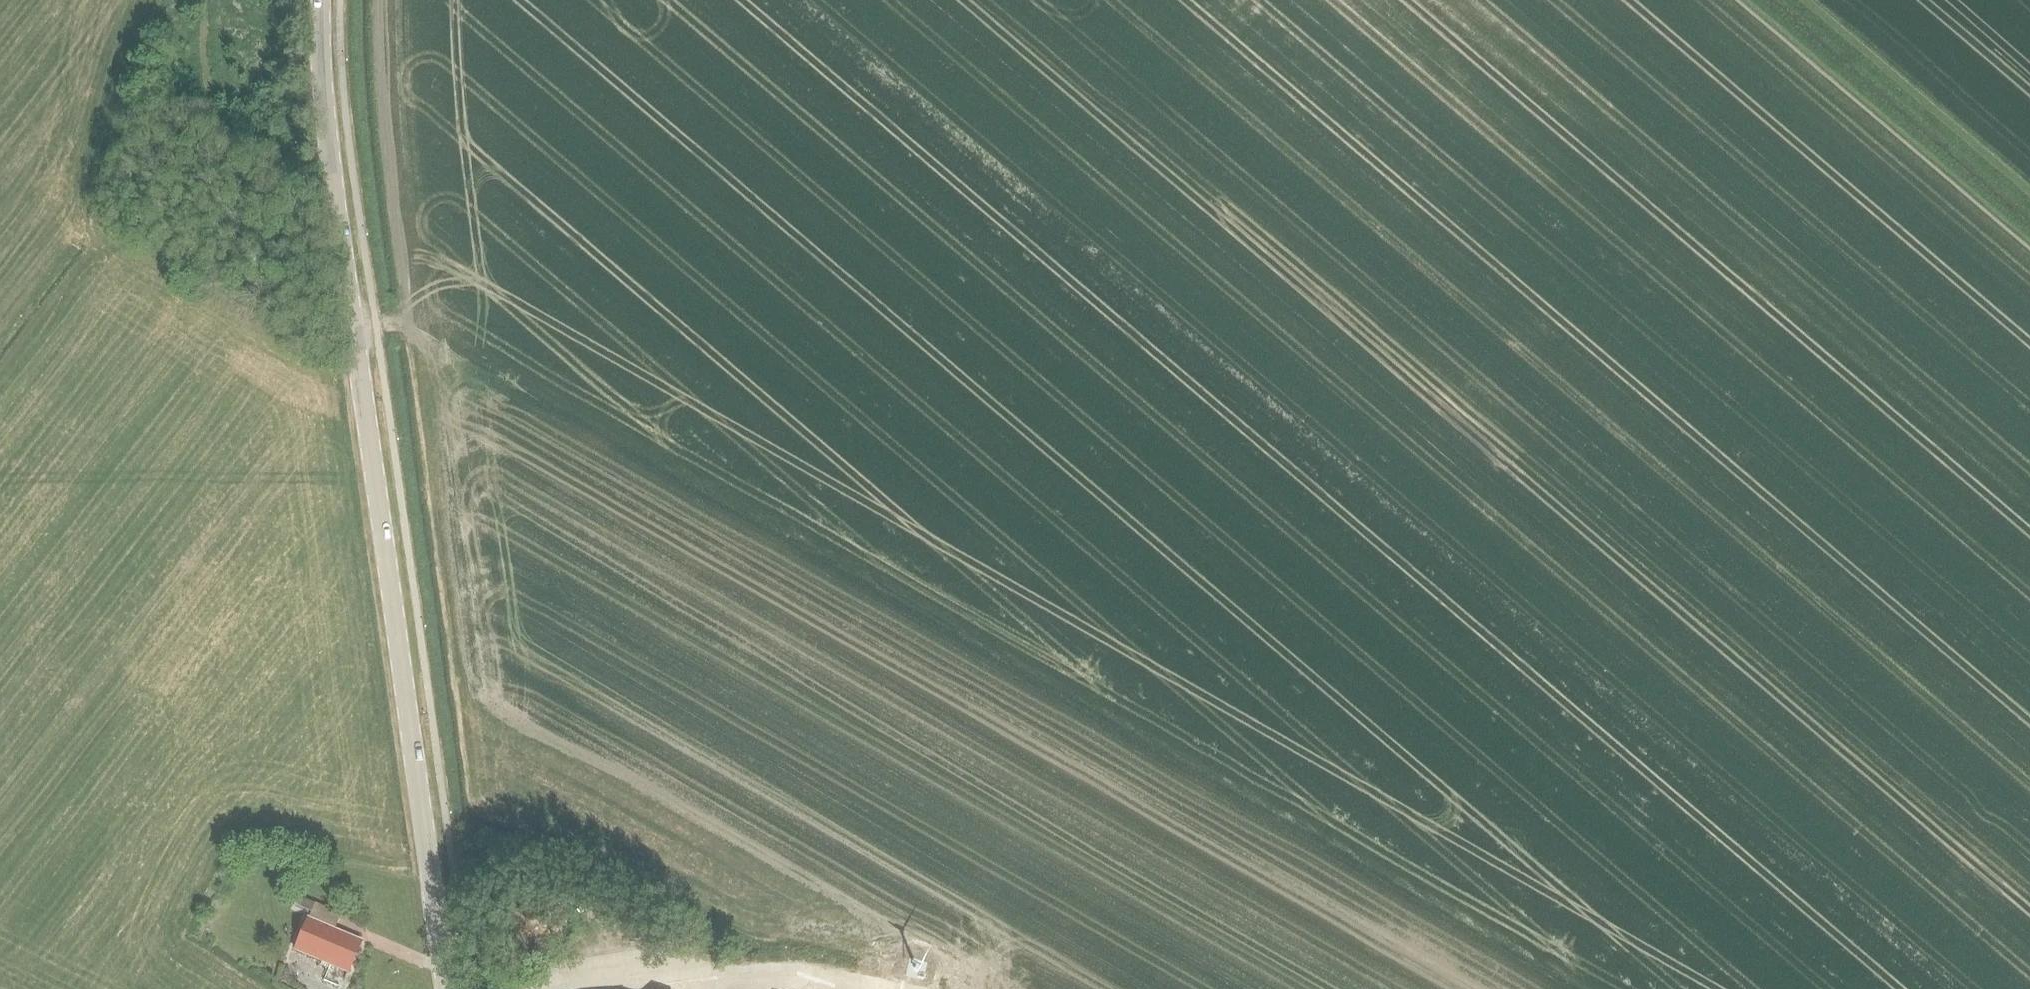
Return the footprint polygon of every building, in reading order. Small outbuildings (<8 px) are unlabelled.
[(316,908),(297,900),(294,908),(312,916),(316,908)] [(362,944),(309,922),(295,953),(348,975),(362,944)]
